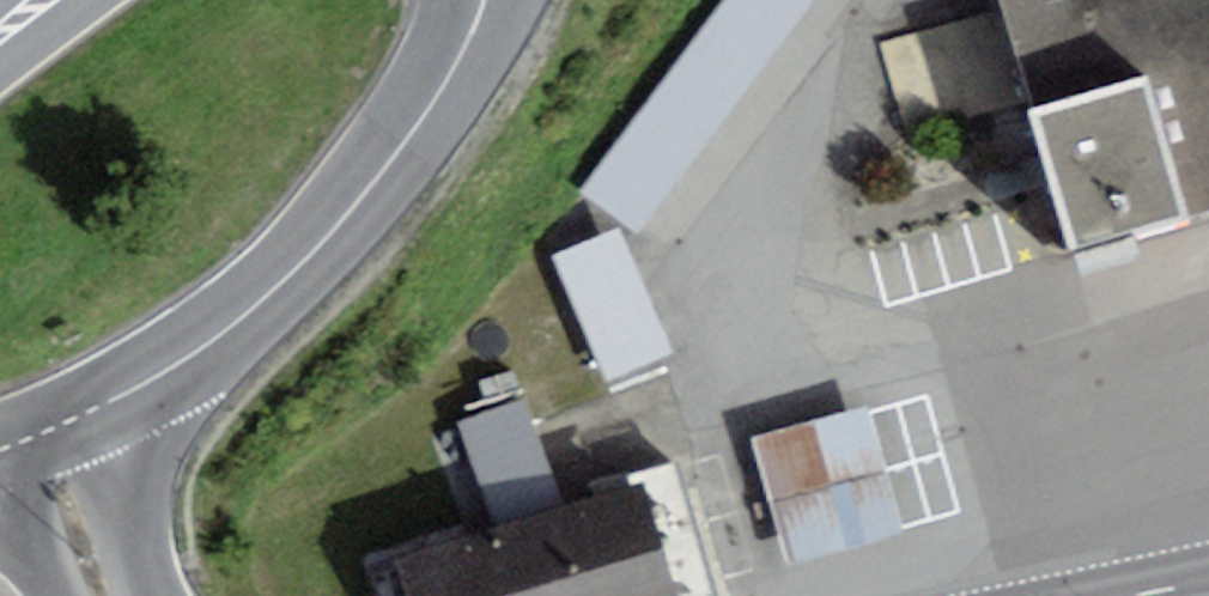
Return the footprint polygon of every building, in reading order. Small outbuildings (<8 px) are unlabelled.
[(590,197),(645,239),(827,0),(740,0),(590,197)] [(1073,254),(1208,214),(1208,0),(997,0),(1073,254)] [(620,242),(562,265),(611,386),(669,362),(620,242)] [(867,415),(761,444),(779,510),(885,481),(867,415)] [(393,555),(404,595),(726,595),(695,477),(393,555)]
